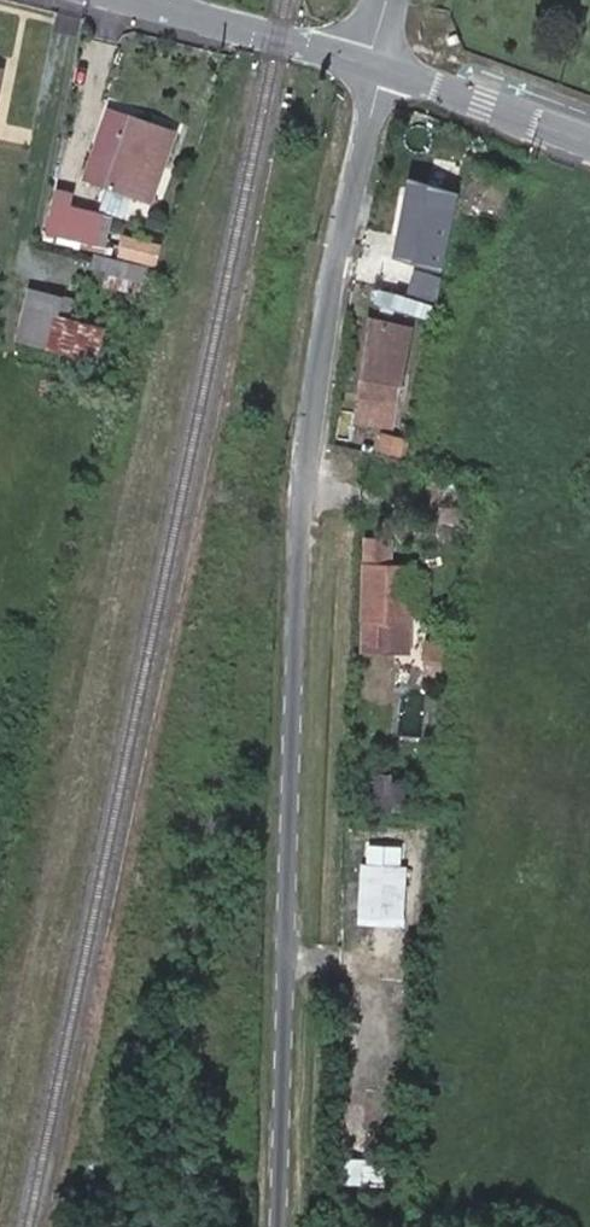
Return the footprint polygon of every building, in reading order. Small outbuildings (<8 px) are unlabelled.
[(177,132),(106,107),(81,178),(140,200),(155,163),(164,166),(177,132)] [(439,256),(463,162),(439,154),(430,190),(413,186),(399,239),(417,244),(415,250),(439,256)] [(503,212),(516,171),(484,160),(471,203),(503,212)] [(164,166),(155,163),(140,200),(149,203),(164,166)] [(55,188),(45,231),(63,235),(70,205),(73,192),(55,188)] [(102,212),(70,205),(63,235),(94,243),(102,212)] [(110,214),(102,212),(94,243),(94,246),(101,248),(110,214)] [(160,261),(164,241),(126,235),(123,255),(160,261)] [(150,289),(157,269),(75,246),(69,268),(150,289)] [(393,264),(387,289),(439,301),(445,278),(393,264)] [(18,337),(97,359),(104,328),(58,316),(62,298),(29,289),(18,337)] [(416,335),(376,325),(359,399),(399,408),(416,335)] [(399,408),(359,399),(355,423),(395,432),(399,408)] [(397,454),(400,439),(378,434),(375,449),(397,454)] [(457,489),(430,485),(424,521),(451,527),(457,489)] [(392,542),(368,541),(367,571),(365,571),(365,575),(366,575),(365,618),(363,618),(363,621),(364,622),(363,654),(395,655),(396,625),(417,626),(417,622),(419,622),(419,617),(417,617),(419,574),(420,574),(421,568),(419,568),(419,565),(391,564),(392,542)] [(416,655),(417,626),(396,625),(395,655),(416,655)] [(447,648),(449,636),(441,635),(440,647),(447,648)] [(445,661),(447,648),(440,647),(433,646),(431,659),(445,661)] [(404,812),(405,783),(391,782),(391,776),(373,775),(373,794),(372,805),(372,811),(404,812)] [(372,805),(373,794),(359,793),(359,804),(372,805)] [(408,844),(377,842),(376,860),(407,862),(408,844)]
